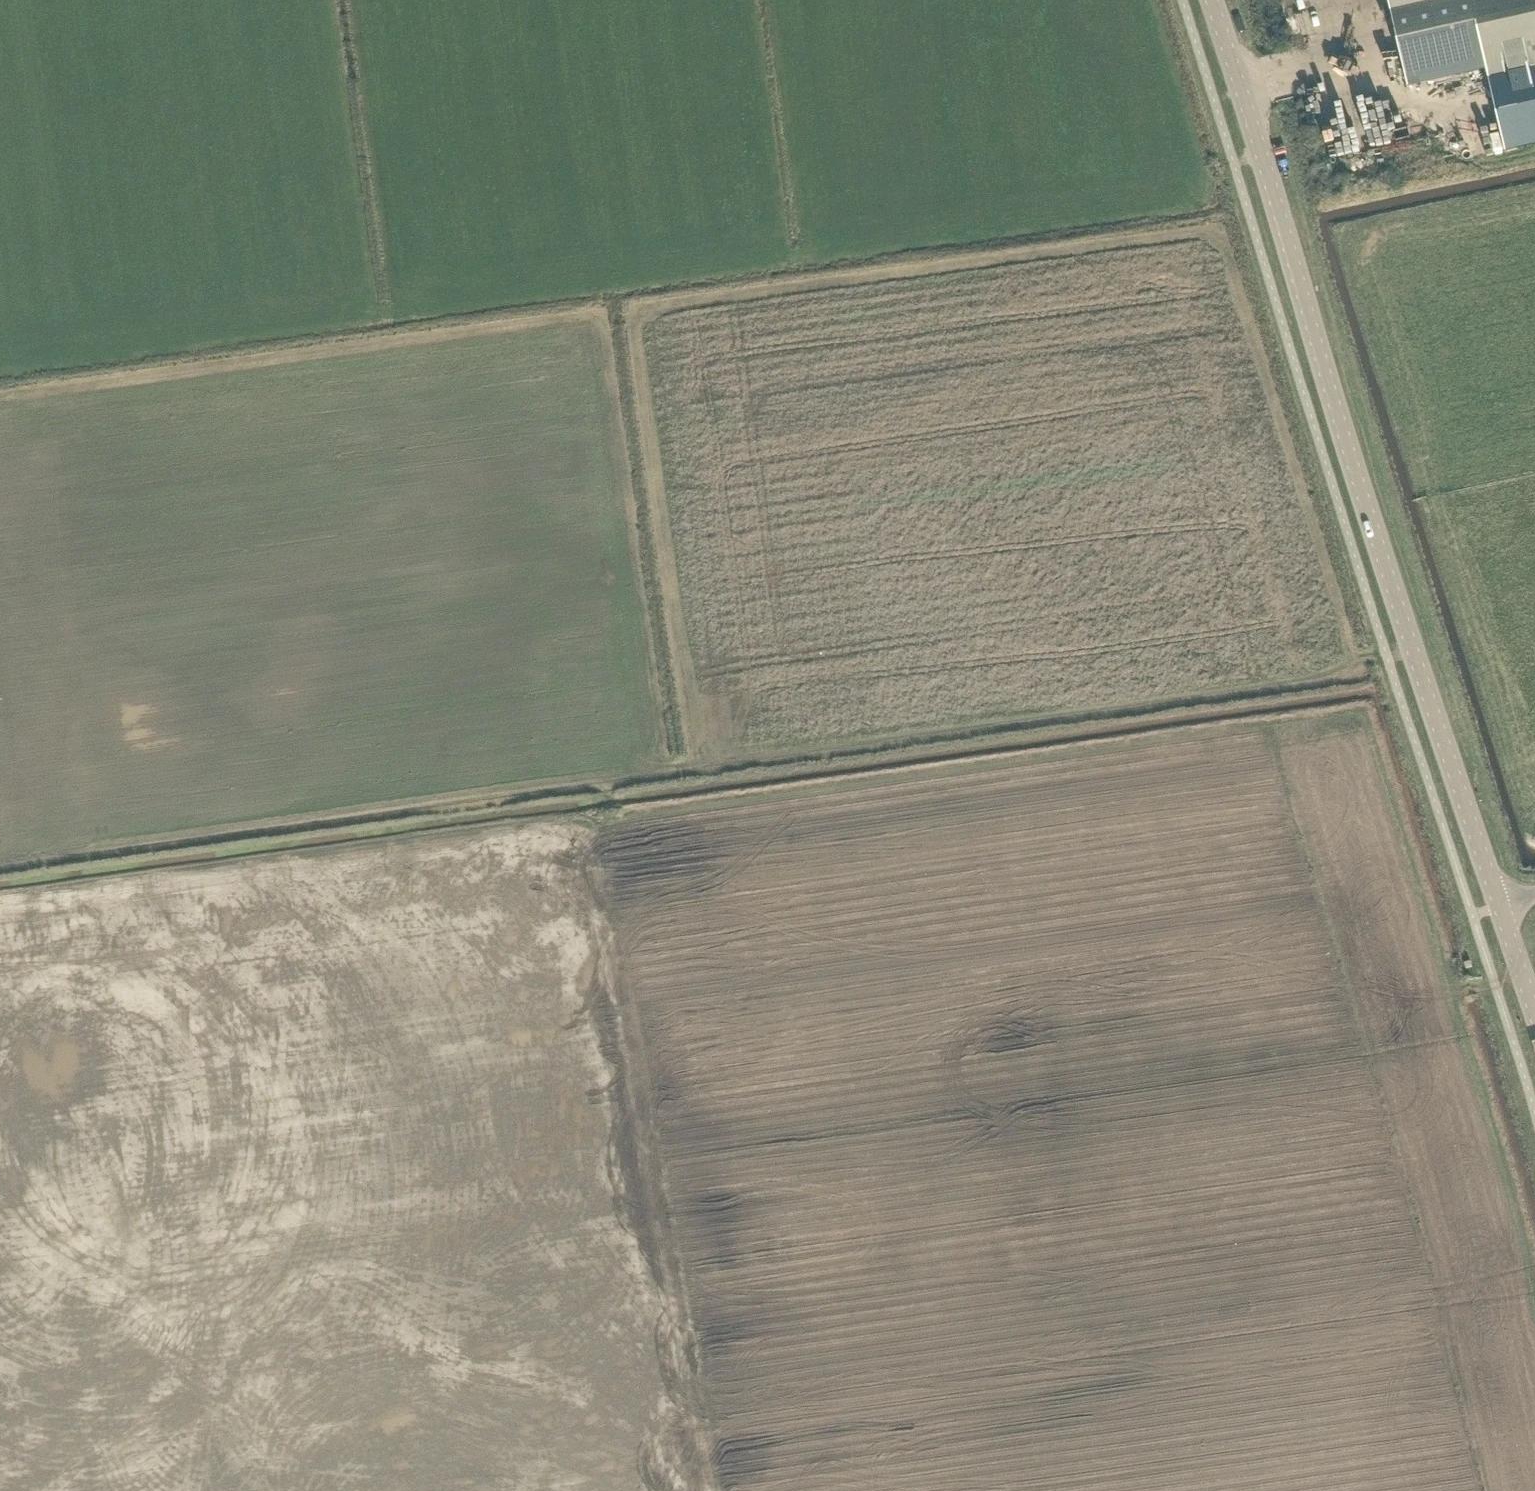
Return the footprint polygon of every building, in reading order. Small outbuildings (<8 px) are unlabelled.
[(1409,86),(1486,69),(1504,151),(1534,144),(1534,0),(1389,0),(1409,86)]
